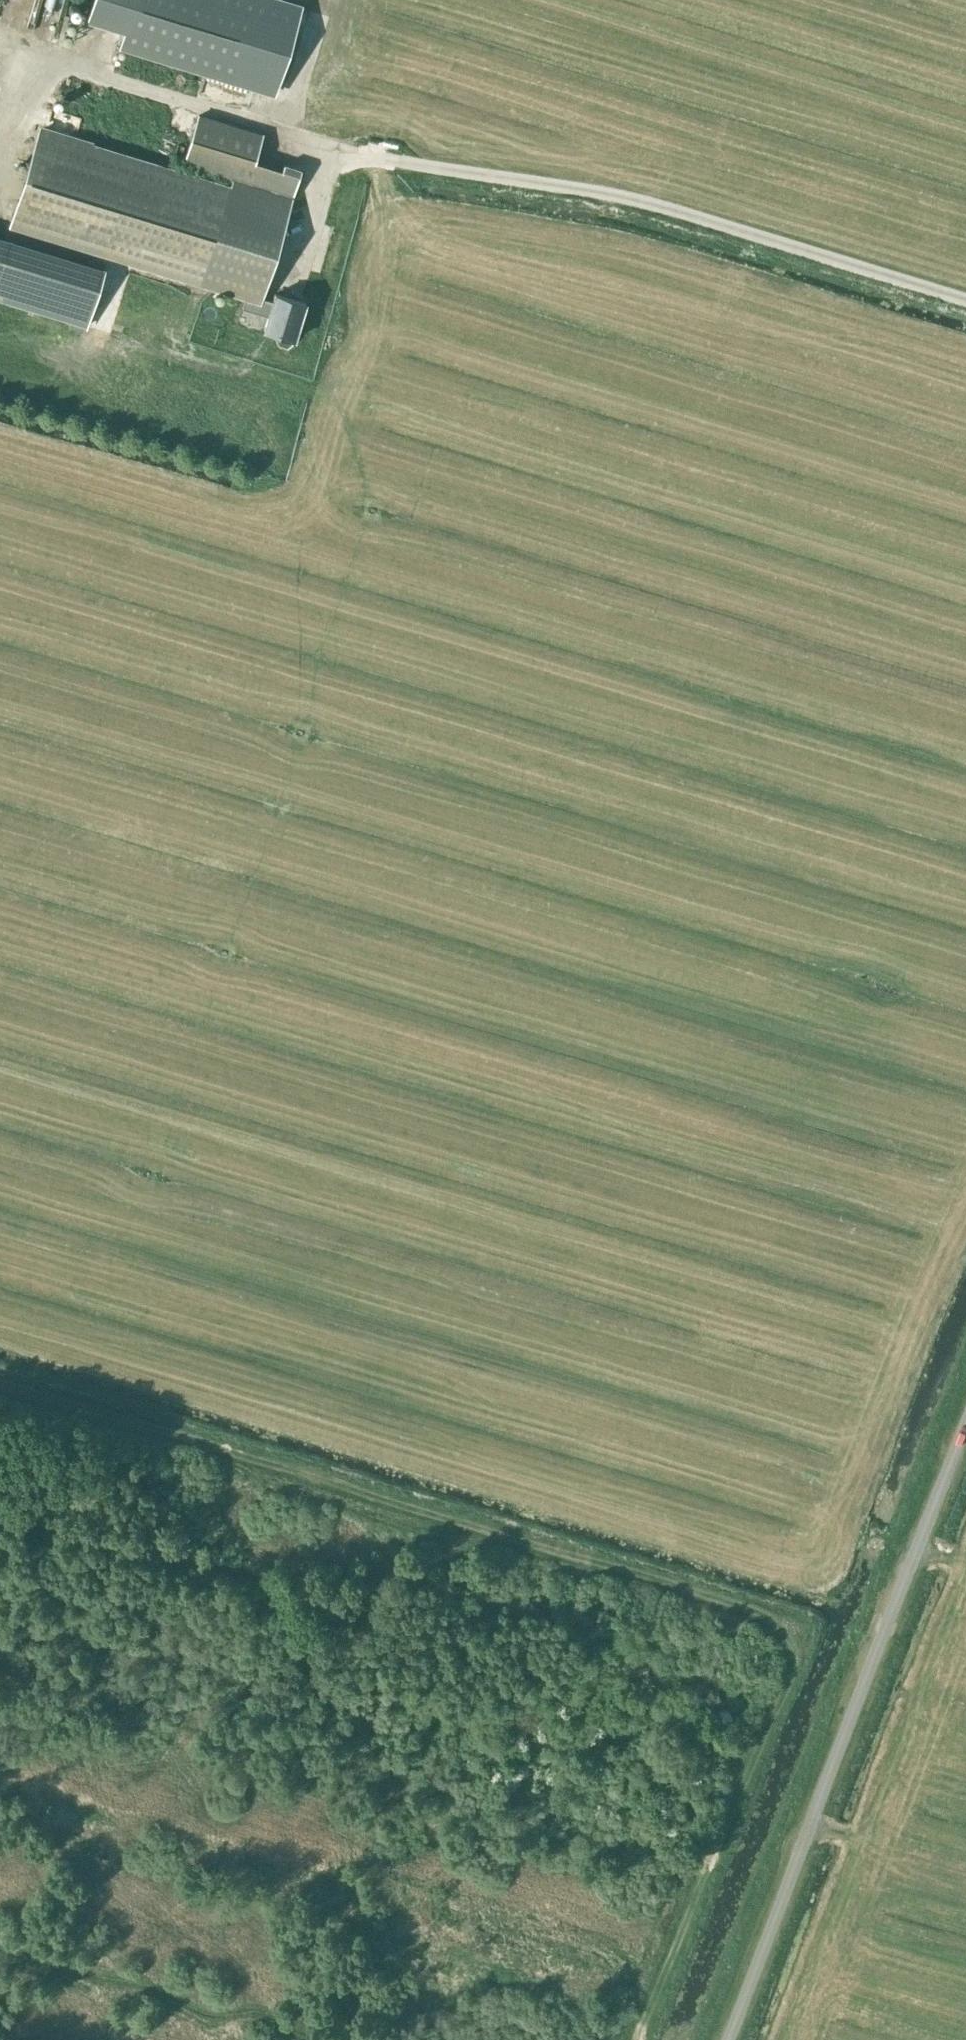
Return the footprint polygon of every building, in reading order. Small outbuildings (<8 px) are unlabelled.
[(281,0),(92,0),(86,18),(124,29),(120,43),(275,90),(301,6),(281,0)] [(278,342),(286,345),(290,342),(291,338),(293,338),(304,301),(274,291),(272,301),(259,297),(263,282),(265,283),(298,174),(254,160),(263,130),(199,111),(183,164),(232,179),(231,185),(37,124),(6,225),(244,298),(241,307),(267,315),(263,329),(278,334),(276,338),(278,342)] [(0,234),(0,298),(86,324),(104,267),(0,234)]
